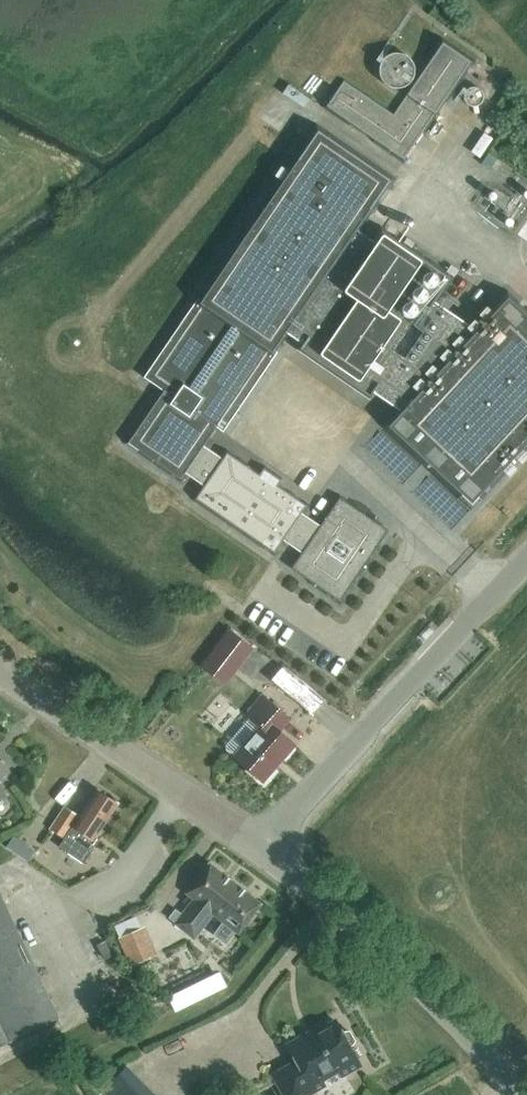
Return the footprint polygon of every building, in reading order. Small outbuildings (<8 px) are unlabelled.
[(440,39),(406,93),(392,114),(343,80),(324,106),(403,160),(436,113),(470,58),(440,39)] [(389,86),(397,87),(404,85),(409,80),(413,74),(413,67),(411,60),(405,53),(397,50),(388,51),(380,57),(377,65),(377,74),(381,81),(389,86)] [(464,100),(469,104),(475,104),(479,101),(482,96),(481,90),(476,86),(470,85),(465,88),(462,94),(464,100)] [(298,549),(302,551),(290,568),(309,581),(339,603),(380,543),(377,541),(385,529),(379,525),(381,521),(337,491),(317,522),(302,512),(309,502),(277,481),(279,478),(262,466),(259,470),(225,446),(219,455),(204,445),(217,426),(221,429),(276,350),(270,346),(274,340),(281,345),(289,333),(395,406),(379,424),(470,509),(481,498),(526,448),(526,306),(506,286),(471,324),(437,301),(455,274),(379,222),(370,235),(360,229),(378,202),(393,178),(313,122),(200,288),(206,293),(202,298),(197,295),(142,374),(160,387),(129,431),(122,441),(135,450),(135,449),(180,480),(186,472),(200,482),(190,497),(274,554),(284,539),(298,549)] [(510,228),(526,205),(526,188),(508,173),(498,187),(482,175),(474,185),(492,198),(484,208),(510,228)] [(198,658),(220,678),(252,644),(230,624),(198,658)] [(249,681),(262,668),(252,659),(239,672),(249,681)] [(285,687),(304,707),(317,694),(299,674),(285,687)] [(259,724),(257,727),(247,718),(224,743),(224,748),(232,755),(258,777),(276,756),(278,757),(291,743),(276,730),(287,717),(260,694),(245,711),(259,724)] [(64,806),(50,828),(64,838),(59,846),(84,862),(97,842),(93,839),(117,802),(97,789),(80,816),(64,806)] [(238,932),(261,903),(208,863),(186,893),(193,898),(175,922),(195,938),(214,914),(238,932)] [(58,1016),(0,895),(0,1044),(58,1016)] [(156,953),(143,925),(117,937),(130,965),(156,953)] [(355,1056),(348,1043),(351,1039),(346,1030),(342,1029),(335,1015),(314,1025),(314,1024),(287,1037),(297,1056),(272,1068),(285,1094),(295,1094),(311,1087),(307,1080),(355,1056)] [(108,1021),(97,1025),(99,1032),(110,1028),(108,1021)] [(125,1064),(99,1088),(106,1094),(155,1094),(125,1064)]
